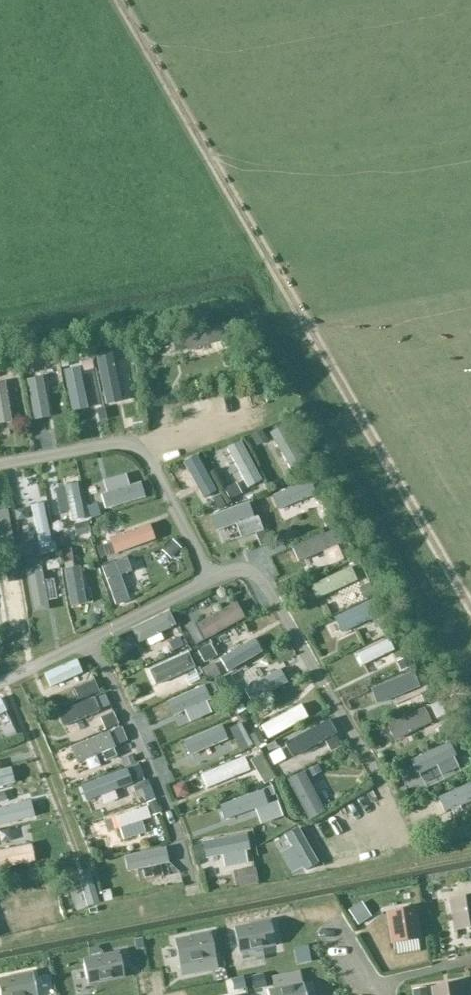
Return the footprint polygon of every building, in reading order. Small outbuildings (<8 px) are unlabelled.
[(229,322),(190,333),(193,345),(233,333),(229,322)] [(95,355),(105,406),(122,402),(111,352),(95,355)] [(79,368),(63,371),(71,412),(87,409),(79,368)] [(42,378),(26,381),(33,421),(49,418),(42,378)] [(5,383),(0,384),(0,424),(12,422),(5,383)] [(285,425),(269,434),(290,469),(306,459),(285,425)] [(241,442),(227,449),(247,488),(261,481),(241,442)] [(186,464),(203,494),(214,488),(196,458),(186,464)] [(130,465),(98,476),(107,499),(138,487),(130,465)] [(279,488),(284,501),(320,488),(315,476),(279,488)] [(74,488),(78,515),(90,513),(85,486),(74,488)] [(49,495),(36,498),(46,540),(59,537),(49,495)] [(222,507),(225,520),(251,515),(248,501),(222,507)] [(114,530),(121,548),(163,534),(156,515),(114,530)] [(307,536),(311,548),(342,539),(338,526),(307,536)] [(51,568),(67,565),(64,552),(48,555),(51,568)] [(90,560),(72,562),(75,599),(93,597),(90,560)] [(323,595),(366,582),(360,563),(317,576),(323,595)] [(40,605),(52,604),(47,565),(35,566),(40,605)] [(0,571),(0,601),(3,613),(15,610),(4,569),(0,571)] [(209,633),(250,614),(243,599),(202,618),(209,633)] [(146,637),(184,620),(177,605),(139,622),(146,637)] [(174,629),(178,644),(187,642),(184,626),(174,629)] [(234,664),(270,647),(263,632),(227,650),(234,664)] [(397,633),(362,647),(368,661),(402,647),(397,633)] [(195,647),(157,662),(164,679),(202,663),(195,647)] [(57,683),(90,668),(82,650),(49,665),(57,683)] [(290,664),(250,682),(256,696),(297,678),(290,664)] [(385,700),(428,682),(421,666),(378,684),(385,700)] [(168,699),(175,713),(207,698),(200,684),(168,699)] [(65,708),(72,723),(108,707),(101,691),(65,708)] [(0,694),(0,715),(13,712),(8,692),(0,694)] [(317,713),(308,695),(266,717),(275,735),(317,713)] [(142,705),(151,724),(172,715),(163,696),(142,705)] [(434,705),(395,714),(399,731),(437,722),(434,705)] [(221,723),(187,740),(194,755),(228,738),(221,723)] [(117,727),(78,738),(83,756),(122,746),(117,727)] [(306,759),(338,746),(333,734),(301,748),(306,759)] [(457,737),(422,751),(427,764),(462,749),(457,737)] [(253,751),(261,763),(271,757),(264,744),(253,751)] [(176,749),(165,754),(171,768),(183,762),(176,749)] [(214,784),(257,766),(251,751),(208,769),(214,784)] [(96,779),(102,792),(140,777),(134,763),(96,779)] [(24,777),(20,764),(0,769),(0,783),(24,777)] [(312,808),(328,800),(310,766),(294,774),(312,808)] [(328,772),(320,776),(328,795),(337,791),(328,772)] [(451,807),(470,800),(470,778),(444,787),(451,807)] [(228,800),(232,812),(273,797),(268,785),(228,800)] [(38,817),(30,795),(0,806),(0,831),(38,817)] [(122,811),(129,834),(164,823),(157,800),(122,811)] [(250,844),(247,829),(217,837),(221,851),(250,844)] [(0,866),(42,855),(38,836),(0,846),(0,866)] [(174,845),(135,847),(136,865),(175,863),(174,845)] [(257,867),(233,871),(235,887),(260,883),(257,867)] [(451,900),(457,937),(458,937),(457,930),(470,928),(470,897),(451,900)] [(361,904),(350,911),(359,924),(370,917),(361,904)] [(420,945),(414,908),(388,912),(394,949),(395,949),(394,942),(418,939),(419,945),(420,945)] [(234,929),(239,955),(241,954),(243,965),(265,960),(262,950),(275,947),(269,921),(234,929)] [(210,933),(174,940),(181,976),(217,969),(210,933)] [(141,939),(134,940),(136,950),(143,948),(141,939)] [(73,952),(93,950),(92,940),(72,942),(73,952)] [(306,948),(296,950),(298,963),(309,961),(306,948)] [(86,959),(83,959),(88,984),(124,977),(119,952),(86,959)] [(17,970),(17,961),(0,961),(0,971),(17,970)] [(32,972),(31,972),(31,973),(0,979),(0,994),(37,994),(32,972)] [(267,990),(268,994),(305,994),(303,983),(302,983),(299,972),(271,977),(274,989),(268,991),(268,990),(267,990)] [(251,977),(254,991),(266,988),(263,975),(251,977)] [(231,980),(234,991),(246,989),(243,977),(231,980)] [(459,983),(433,988),(434,994),(461,994),(459,983)]
